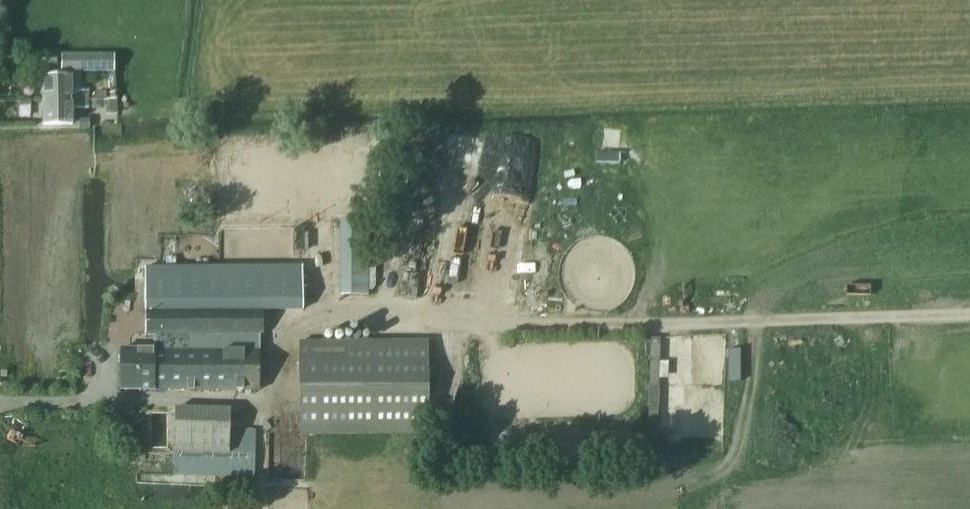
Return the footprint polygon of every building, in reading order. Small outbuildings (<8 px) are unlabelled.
[(63,55),(63,71),(115,71),(115,55),(63,55)] [(44,76),(44,100),(89,100),(89,81),(77,82),(77,92),(73,92),(73,76),(44,76)] [(117,99),(104,100),(104,107),(106,107),(107,114),(118,114),(117,99)] [(89,100),(44,100),(44,124),(74,124),(73,108),(77,108),(89,107),(89,100)] [(89,117),(79,117),(79,128),(89,128),(89,117)] [(345,222),(345,292),(371,291),(371,222),(345,222)] [(300,307),(300,269),(141,269),(140,307),(144,307),(144,331),(155,331),(261,331),(264,331),(264,307),(300,307)] [(155,349),(122,348),(122,389),(155,389),(260,389),(261,331),(155,331),(155,349)] [(301,341),(301,433),(430,432),(429,340),(301,341)] [(175,472),(256,474),(257,429),(231,428),(232,408),(176,407),(175,451),(175,472)]
